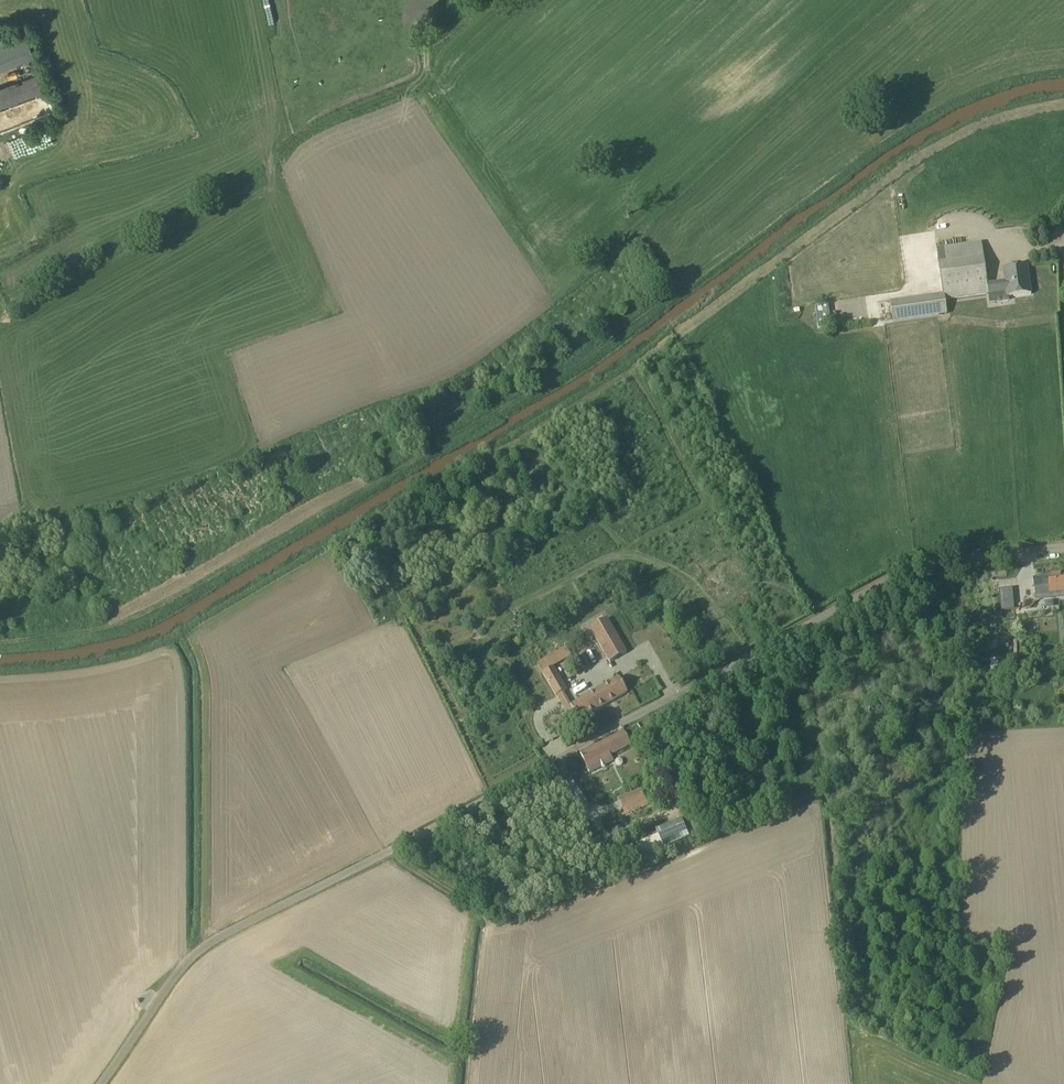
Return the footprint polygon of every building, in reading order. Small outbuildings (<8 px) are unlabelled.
[(32,57),(22,29),(0,37),(0,69),(32,57)] [(0,86),(0,106),(44,89),(37,72),(0,86)] [(58,157),(36,158),(36,171),(59,169),(58,157)] [(944,301),(988,295),(986,284),(980,243),(935,249),(941,295),(889,303),(891,322),(946,315),(944,301)] [(987,297),(988,305),(1007,302),(1007,298),(1030,295),(1026,267),(1001,270),(1002,282),(986,284),(988,295),(988,297),(987,297)] [(830,304),(818,305),(819,328),(831,327),(830,304)] [(1035,602),(1063,599),(1063,576),(1047,578),(1047,579),(1033,580),(1035,602)] [(1002,580),(996,580),(996,585),(991,586),(992,604),(1001,603),(1002,613),(1014,612),(1011,584),(1002,585),(1002,580)] [(609,664),(626,654),(607,620),(606,620),(590,630),(609,664)] [(570,657),(565,648),(536,664),(555,697),(566,690),(553,667),(570,657)] [(563,711),(571,725),(578,721),(578,722),(626,694),(627,694),(617,678),(569,707),(570,707),(563,711)] [(630,746),(623,732),(579,754),(589,774),(612,763),(610,757),(630,746)] [(640,788),(617,799),(626,816),(648,806),(640,788)] [(655,832),(662,850),(688,839),(689,841),(702,837),(697,826),(716,819),(711,808),(655,832)] [(656,834),(635,843),(641,858),(662,850),(656,834)]
